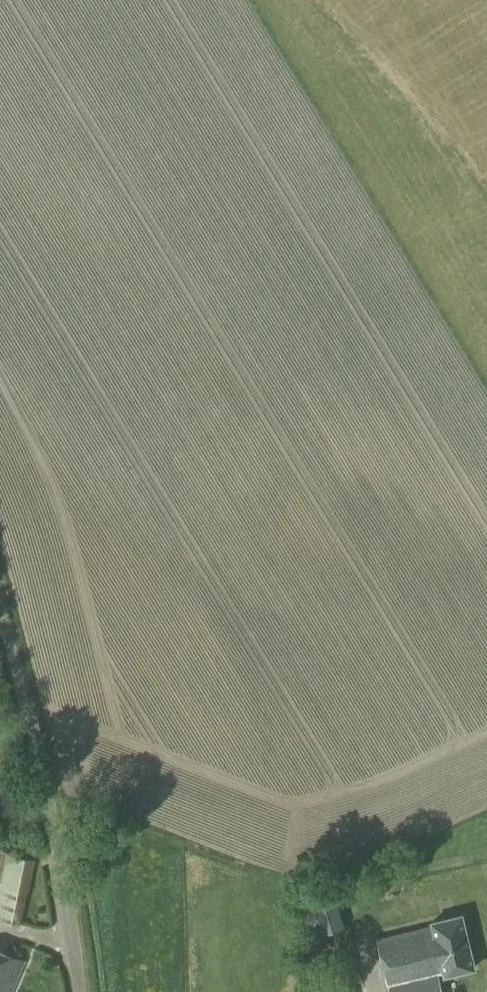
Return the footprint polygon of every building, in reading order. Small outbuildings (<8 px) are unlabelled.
[(35,860),(8,854),(0,893),(0,920),(18,924),(25,893),(28,894),(35,860)] [(474,968),(461,914),(431,922),(432,927),(378,941),(390,991),(442,991),(437,973),(444,972),(444,975),(474,968)] [(24,961),(0,951),(0,991),(10,991),(24,961)]
